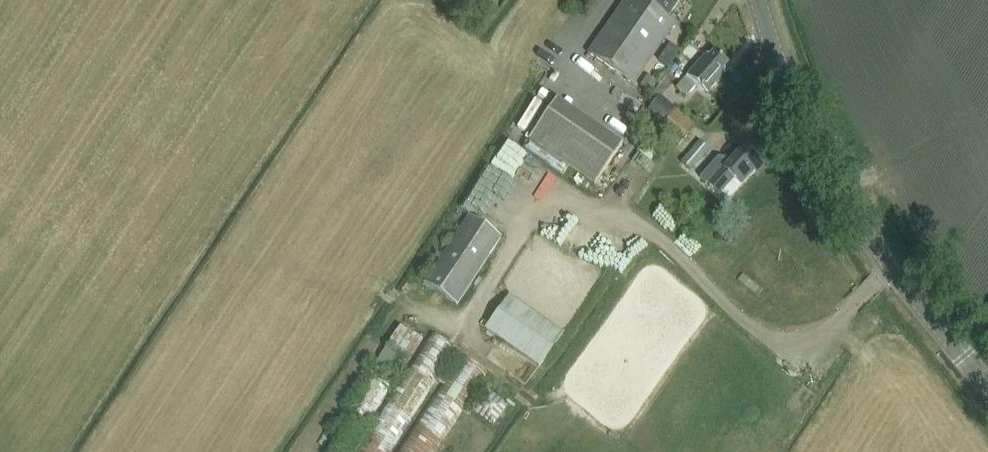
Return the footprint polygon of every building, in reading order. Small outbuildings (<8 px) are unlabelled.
[(681,0),(626,0),(588,54),(633,86),(675,24),(667,19),(681,0)] [(723,69),(728,63),(715,51),(710,57),(706,55),(687,77),(677,89),(686,98),(697,85),(707,94),(726,72),(723,69)] [(648,76),(641,87),(652,94),(659,84),(648,76)] [(552,96),(526,141),(595,182),(622,137),(552,96)] [(676,110),(673,114),(660,131),(679,147),(696,126),(676,110)] [(700,141),(681,162),(692,171),(710,150),(700,141)] [(719,195),(722,192),(730,199),(754,171),(757,175),(768,162),(747,143),(727,165),(718,157),(700,178),(719,195)] [(639,153),(651,162),(656,156),(644,146),(639,153)] [(424,284),(457,306),(501,238),(468,216),(424,284)] [(564,334),(509,295),(485,329),(540,368),(564,334)] [(401,327),(391,343),(411,356),(422,340),(401,327)] [(429,334),(354,451),(388,451),(454,349),(429,334)] [(375,366),(385,372),(395,355),(386,349),(375,366)] [(461,356),(399,451),(434,451),(485,372),(461,356)] [(348,413),(368,426),(391,391),(371,378),(348,413)]
